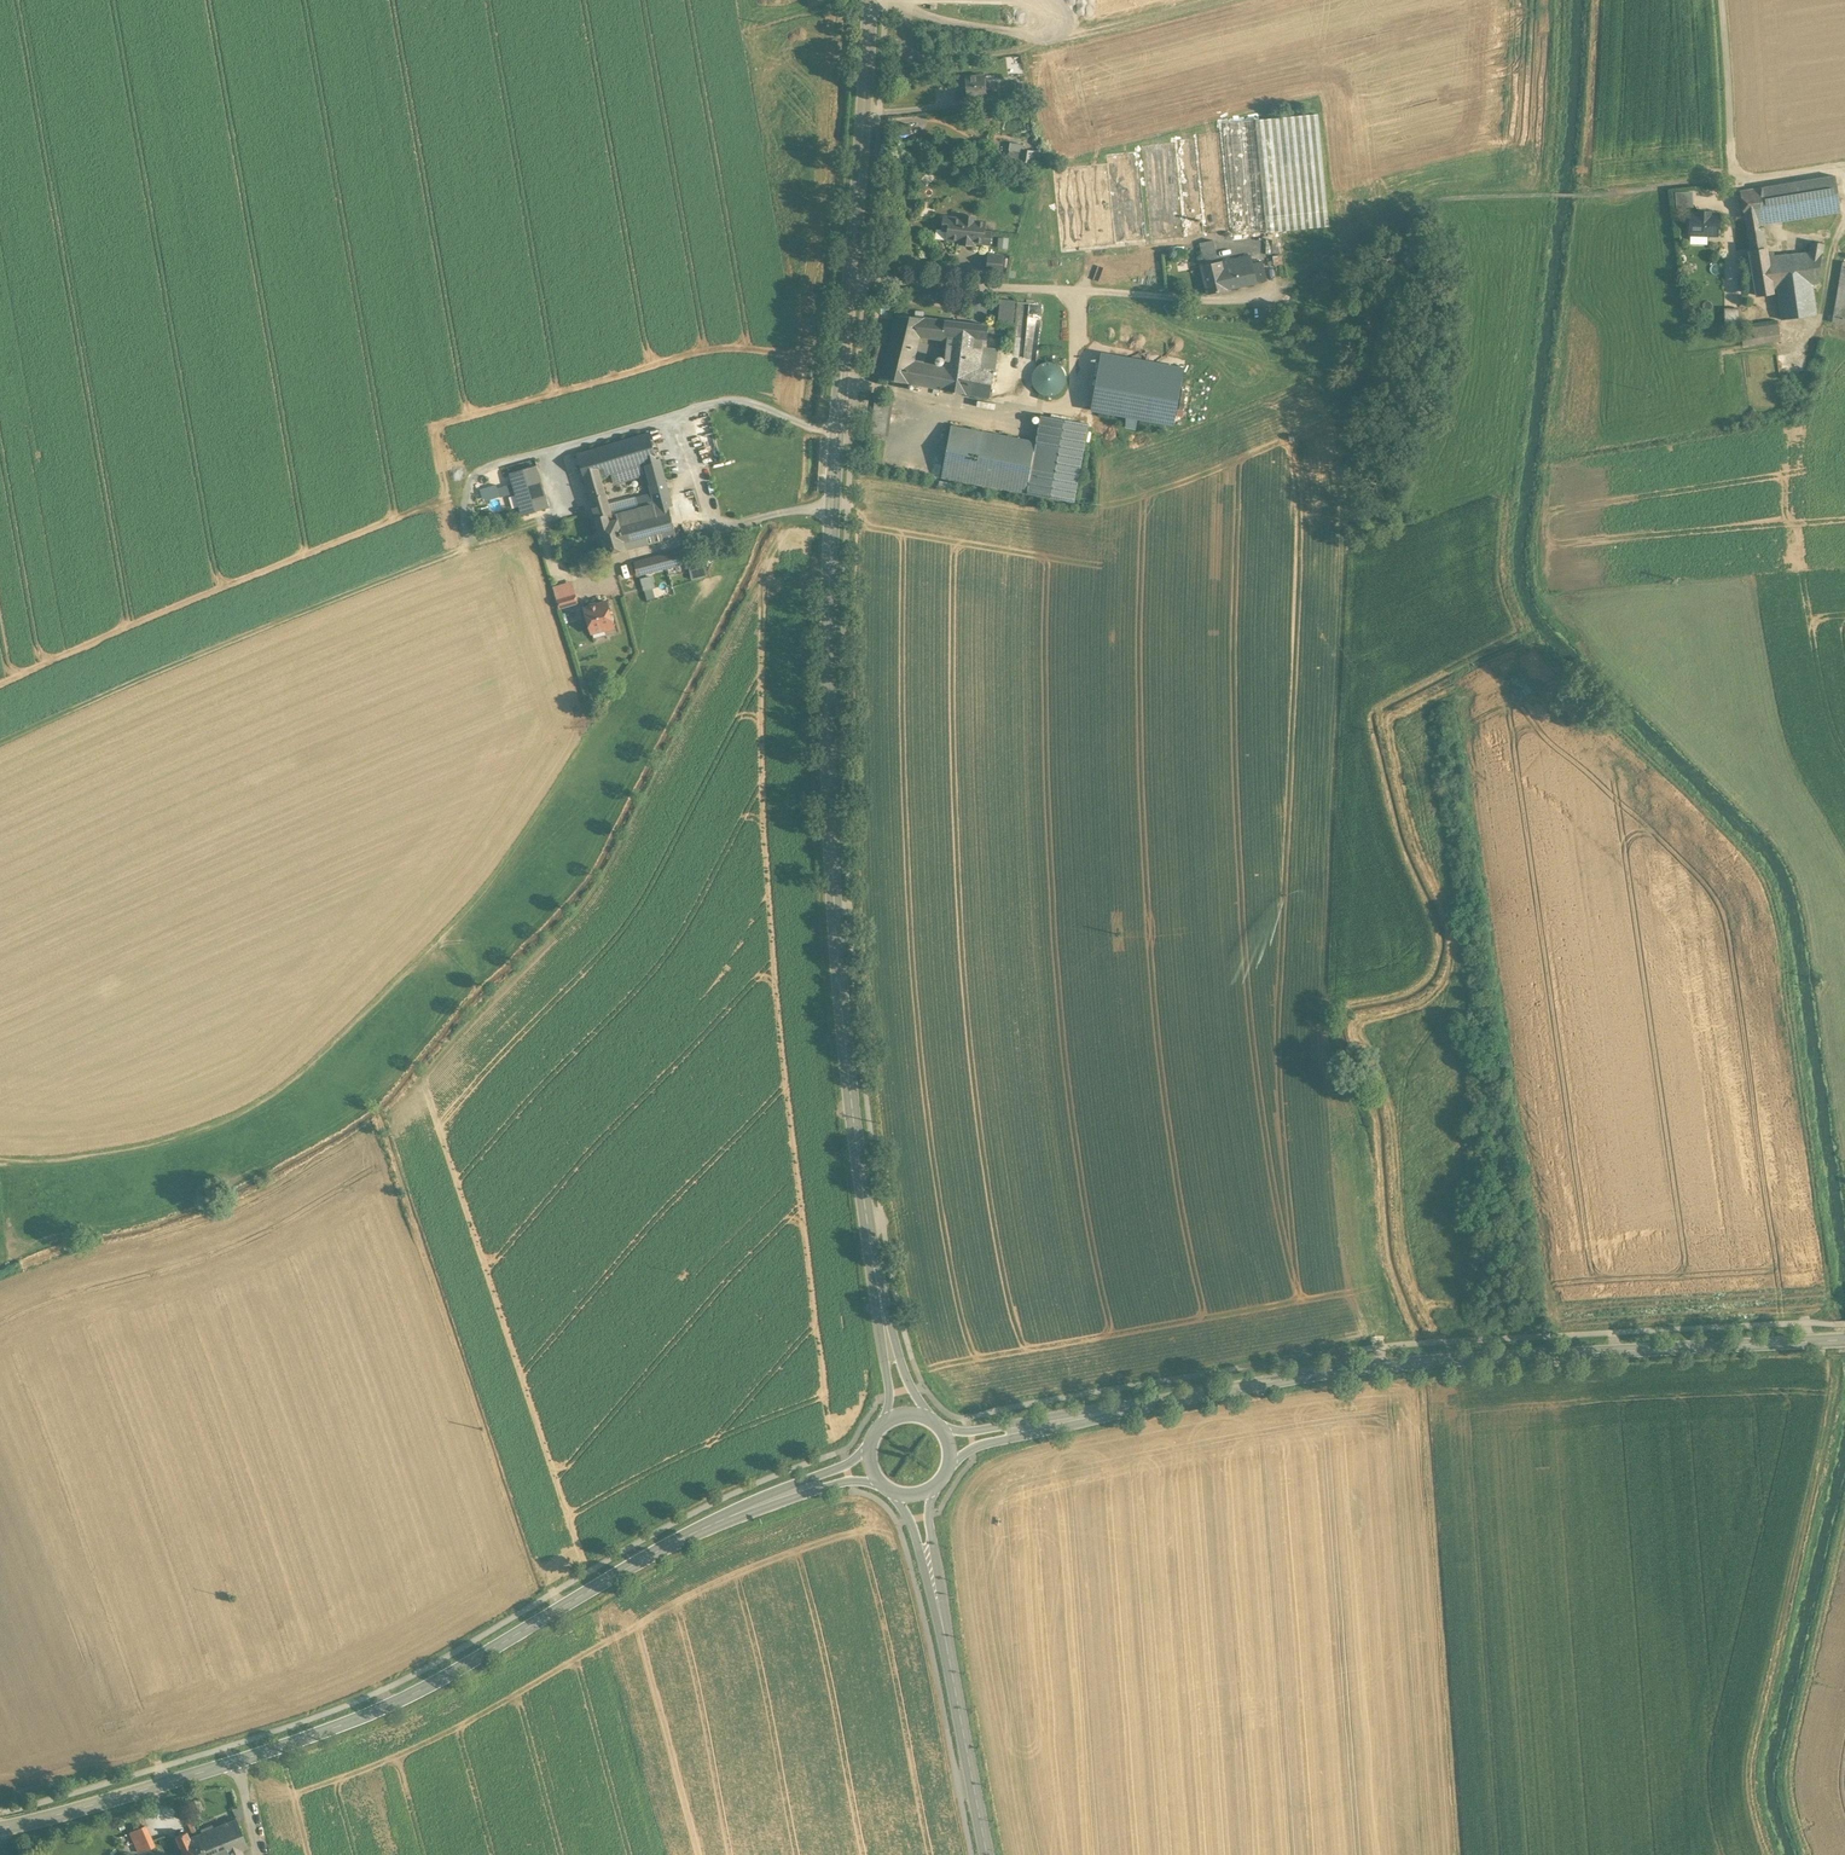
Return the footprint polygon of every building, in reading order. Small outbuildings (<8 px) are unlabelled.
[(1007,74),(1008,86),(1022,85),(1022,73),(1007,74)] [(1004,74),(985,76),(987,91),(1006,89),(1004,74)] [(985,76),(966,78),(967,97),(987,95),(987,91),(985,76)] [(1106,166),(1051,172),(1058,254),(1331,229),(1321,117),(1223,126),(1224,133),(1196,136),(1196,139),(1179,141),(1179,145),(1143,148),(1143,154),(1106,157),(1106,166)] [(1011,142),(1008,159),(1031,163),(1033,151),(1023,150),(1024,145),(1011,142)] [(1041,150),(1033,151),(1031,163),(1046,165),(1041,150)] [(1843,216),(1840,179),(1743,192),(1755,300),(1777,300),(1783,322),(1826,314),(1822,291),(1831,244),(1816,244),(1812,254),(1774,257),(1770,227),(1843,216)] [(1691,190),(1673,191),(1673,204),(1692,204),(1691,190)] [(1717,235),(1718,214),(1691,214),(1689,234),(1717,235)] [(963,219),(944,217),(943,230),(948,230),(947,239),(961,241),(960,244),(973,245),(973,242),(990,244),(991,233),(984,232),(985,222),(976,221),(976,217),(964,216),(963,219)] [(1213,240),(1200,243),(1203,260),(1217,258),(1213,240)] [(1003,257),(990,255),(987,271),(1001,273),(1003,257)] [(1273,256),(1274,266),(1282,265),(1281,255),(1273,256)] [(1250,256),(1222,262),(1228,290),(1257,283),(1252,263),(1250,256)] [(1252,263),(1257,283),(1268,281),(1262,260),(1252,263)] [(1222,262),(1201,266),(1207,294),(1228,290),(1222,262)] [(991,322),(1010,324),(1013,298),(995,295),(991,322)] [(1036,359),(1041,305),(1019,302),(1014,353),(1024,358),(1036,359)] [(944,327),(945,320),(886,313),(871,376),(908,383),(918,385),(921,386),(925,363),(914,361),(920,337),(936,339),(938,327),(944,327)] [(989,326),(945,320),(944,327),(938,327),(936,339),(948,340),(948,345),(986,350),(989,326)] [(1780,340),(1777,320),(1738,325),(1741,345),(1780,340)] [(983,371),(986,350),(948,345),(945,367),(934,365),(930,387),(989,399),(994,370),(983,371)] [(998,352),(986,350),(983,371),(994,370),(996,370),(998,352)] [(1099,412),(1183,425),(1192,365),(1108,353),(1099,412)] [(934,365),(925,363),(921,386),(930,387),(934,365)] [(918,385),(908,383),(907,390),(916,392),(918,385)] [(1035,443),(952,426),(943,478),(1074,503),(1089,424),(1040,415),(1035,443)] [(644,464),(657,459),(649,432),(577,454),(585,481),(597,478),(613,473),(644,464)] [(650,486),(666,481),(660,458),(657,459),(644,464),(647,474),(650,486)] [(647,474),(644,464),(613,473),(616,483),(647,474)] [(538,466),(511,473),(523,515),(550,508),(538,466)] [(597,478),(585,481),(590,499),(602,495),(597,478)] [(652,493),(669,489),(666,481),(650,486),(652,493)] [(635,507),(646,544),(677,536),(669,507),(673,506),(669,489),(652,493),(654,502),(635,507)] [(635,507),(654,502),(652,493),(605,504),(608,514),(635,507)] [(605,504),(602,495),(590,499),(593,508),(605,504)] [(605,504),(593,508),(607,555),(627,549),(618,519),(610,522),(608,514),(605,504)] [(618,519),(627,549),(646,544),(635,507),(608,514),(610,522),(618,519)] [(680,550),(634,562),(638,575),(684,563),(680,550)] [(647,599),(658,597),(654,575),(643,576),(647,599)] [(572,582),(553,587),(560,608),(578,603),(572,582)] [(610,613),(607,601),(585,607),(592,633),(605,630),(606,631),(615,628),(613,622),(615,619),(613,614),(610,613)] [(196,1834),(204,1854),(228,1854),(229,1854),(241,1849),(249,1846),(236,1817),(196,1834)] [(144,1825),(130,1832),(140,1853),(154,1846),(144,1825)] [(186,1832),(175,1837),(183,1854),(204,1854),(196,1834),(189,1838),(186,1832)]
